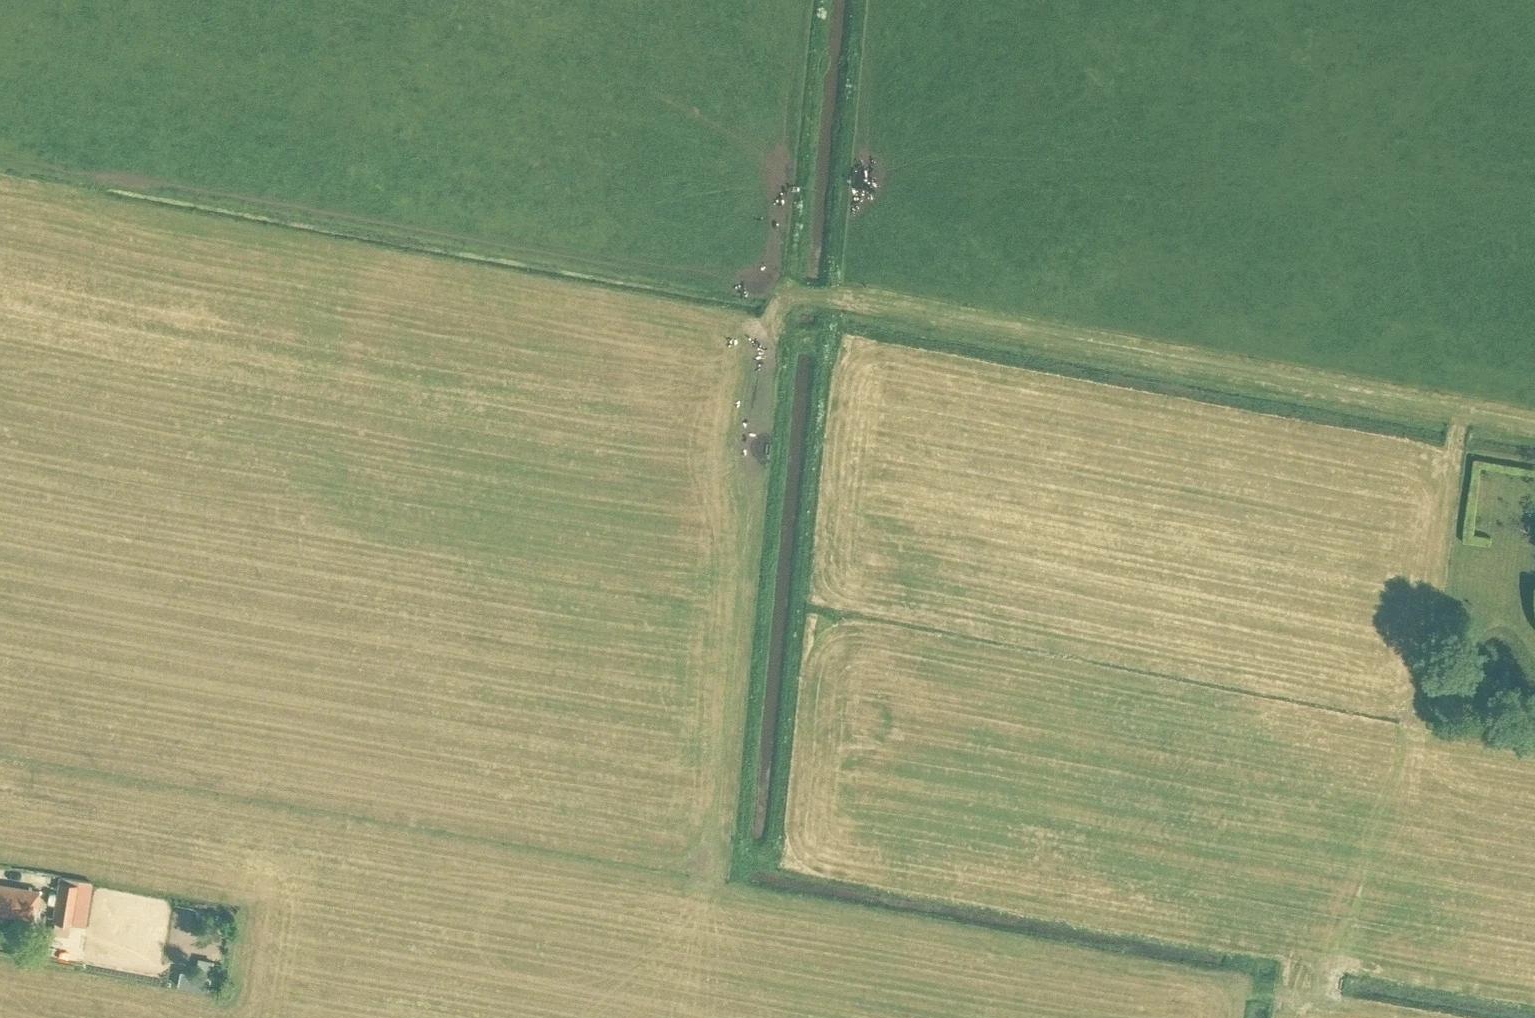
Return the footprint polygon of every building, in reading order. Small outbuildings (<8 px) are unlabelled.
[(58,880),(51,920),(72,924),(79,883),(58,880)] [(34,921),(39,891),(0,884),(0,915),(34,921)] [(174,982),(205,990),(209,970),(178,963),(174,982)]
